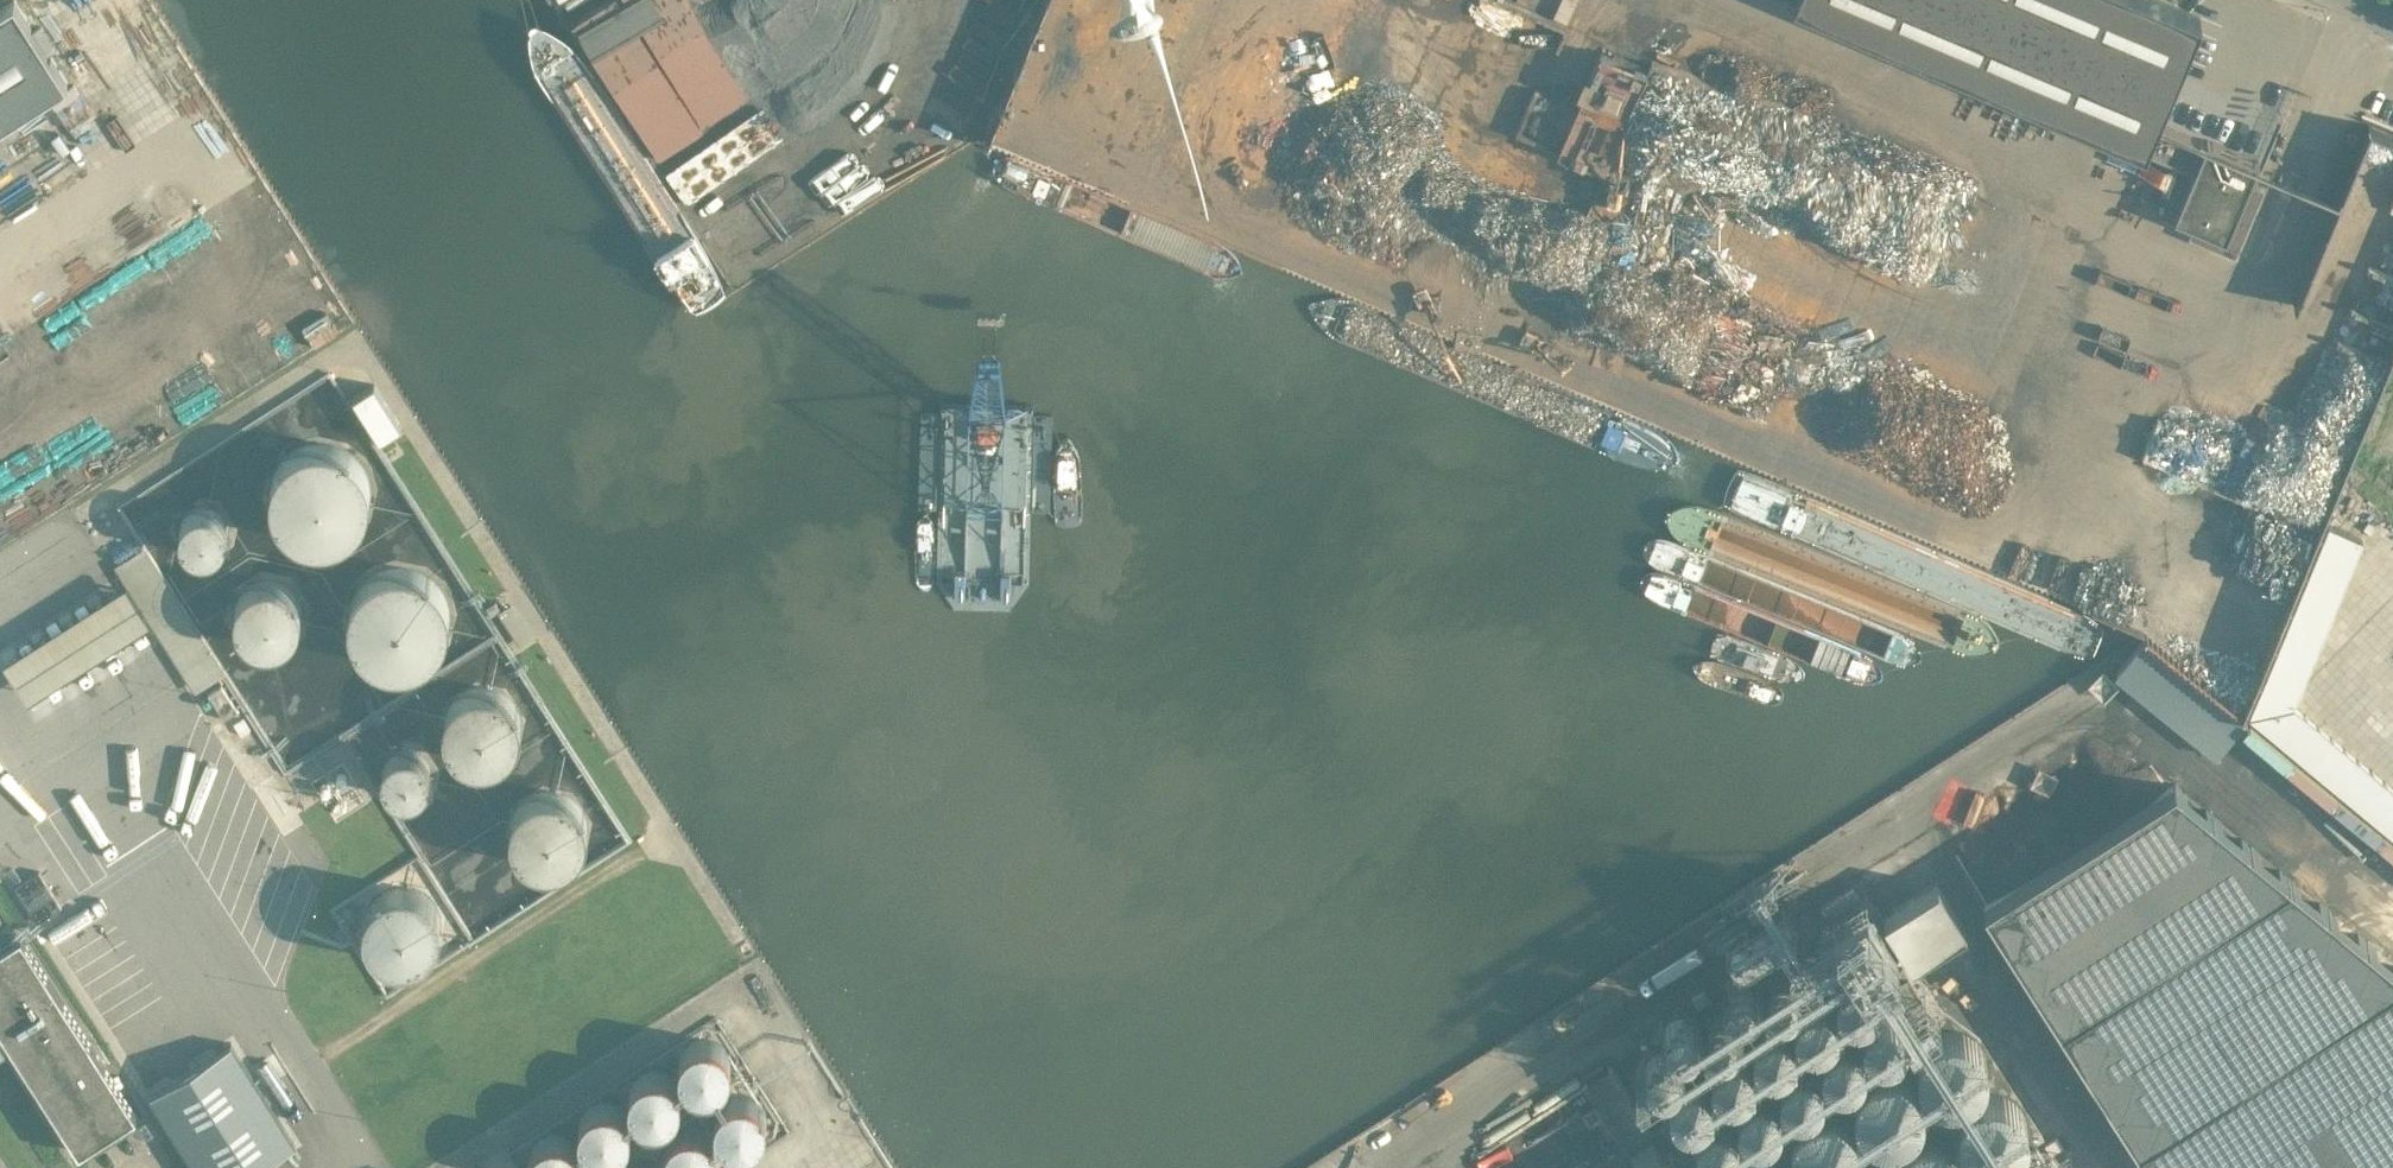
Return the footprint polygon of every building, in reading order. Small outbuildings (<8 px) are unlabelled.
[(15,0),(6,0),(0,4),(0,121),(66,79),(15,0)] [(2205,135),(2204,137),(2197,134),(2197,135),(2161,120),(2162,118),(2155,116),(2198,13),(2168,0),(1799,0),(2141,145),(2141,146),(2191,167),(2172,213),(2203,227),(2201,233),(2230,245),(2248,204),(2239,201),(2257,157),(2205,135)] [(1092,61),(1145,78),(1155,45),(1102,29),(1092,61)] [(914,89),(883,104),(909,158),(949,139),(927,93),(918,97),(914,89)] [(808,166),(823,202),(877,179),(863,143),(808,166)] [(736,218),(713,233),(734,264),(757,249),(736,218)] [(2363,359),(2376,365),(2392,323),(2392,284),(2363,359)] [(373,380),(352,393),(380,436),(400,423),(373,380)] [(279,521),(291,531),(305,538),(321,539),(337,536),(350,528),(361,516),(367,502),(369,486),(366,471),(358,457),(346,447),(332,440),(316,438),(300,442),(287,450),(276,461),(270,476),(268,492),(271,507),(279,521)] [(221,512),(215,506),(208,503),(201,503),(193,504),(187,508),(182,513),(179,520),(178,528),(179,535),(183,542),(189,547),(196,550),(203,550),(210,549),(217,545),(222,540),(225,533),(226,525),(224,518),(221,512)] [(2348,566),(2360,536),(2327,522),(2310,563),(2308,562),(2245,709),(2392,832),(2392,777),(2292,693),(2346,565),(2348,566)] [(0,624),(0,646),(24,692),(67,669),(57,649),(144,603),(182,676),(214,660),(143,525),(114,539),(125,559),(0,624)] [(358,644),(369,655),(384,661),(400,663),(415,660),(429,652),(440,640),(446,626),(448,610),(445,594),(437,581),(425,570),(410,563),(394,562),(379,565),(365,573),(354,585),(348,599),(346,615),(350,631),(358,644)] [(237,626),(246,636),(258,642),(271,643),(283,638),(293,630),(298,618),(299,605),(295,593),(286,583),(275,577),(261,577),(249,581),(239,589),(234,601),(233,614),(237,626)] [(2248,635),(2261,639),(2273,600),(2259,596),(2248,635)] [(206,689),(223,714),(236,706),(220,680),(206,689)] [(510,696),(501,688),(490,683),(478,682),(467,684),(456,690),(448,699),(443,710),(442,722),(444,734),(450,744),(459,752),(470,757),(482,758),(494,756),(504,750),(513,741),(517,730),(519,718),(516,706),(510,696)] [(233,719),(240,731),(248,725),(241,714),(233,719)] [(382,778),(388,787),(398,792),(408,793),(418,789),(426,781),(429,771),(427,760),(421,751),(411,746),(401,746),(391,750),(383,757),(380,768),(382,778)] [(227,833),(244,821),(239,813),(257,800),(241,776),(205,800),(227,833)] [(2173,778),(1982,900),(2153,1167),(2392,1167),(2392,959),(2173,778)] [(577,800),(568,792),(557,788),(545,786),(533,789),(523,795),(515,804),(510,815),(509,826),(511,838),(517,848),(526,856),(537,861),(549,863),(561,860),(571,854),(579,845),(584,834),(585,823),(583,811),(577,800)] [(250,854),(283,839),(272,815),(239,831),(250,854)] [(1654,1088),(1705,1167),(1992,1167),(2012,1155),(2021,1167),(2023,1167),(2043,1155),(2034,1141),(2043,1135),(1978,1034),(1940,1007),(1911,961),(1964,924),(1936,880),(1882,914),(1874,902),(1873,902),(1865,890),(1827,914),(1834,925),(1750,978),(1727,993),(1703,1008),(1694,1014),(1673,1043),(1672,1046),(1670,1077),(1670,1078),(1654,1088)] [(367,933),(373,944),(382,953),(395,959),(408,960),(421,956),(433,947),(441,935),(443,921),(441,906),(433,894),(421,885),(407,881),(393,883),(380,889),(371,898),(366,909),(365,921),(367,933)] [(23,936),(20,931),(0,944),(0,1028),(1,1027),(78,1148),(135,1111),(23,936)] [(1709,996),(1702,987),(1690,994),(1696,1004),(1709,996)] [(703,990),(661,1002),(674,1047),(716,1035),(703,990)] [(146,1086),(198,1167),(250,1167),(295,1139),(228,1034),(146,1086)] [(752,1124),(751,1052),(700,1053),(700,1085),(712,1085),(712,1109),(735,1109),(735,1118),(750,1118),(750,1124),(752,1124)] [(577,1057),(561,1090),(595,1107),(611,1073),(577,1057)] [(1652,1129),(1610,1062),(1581,1080),(1624,1147),(1652,1129)] [(680,1167),(698,1167),(720,1157),(680,1079),(645,1096),(673,1152),(672,1153),(680,1167)] [(522,1092),(516,1138),(552,1142),(558,1097),(522,1092)] [(612,1167),(647,1167),(641,1119),(606,1123),(612,1167)] [(2050,1150),(2062,1143),(2056,1133),(2043,1141),(2050,1150)] [(457,1137),(424,1163),(428,1167),(482,1167),(457,1137)] [(1669,1144),(1631,1167),(1684,1167),(1669,1144)] [(1635,1162),(1647,1155),(1641,1145),(1629,1153),(1635,1162)] [(596,1155),(558,1149),(555,1167),(594,1167),(596,1155)]
